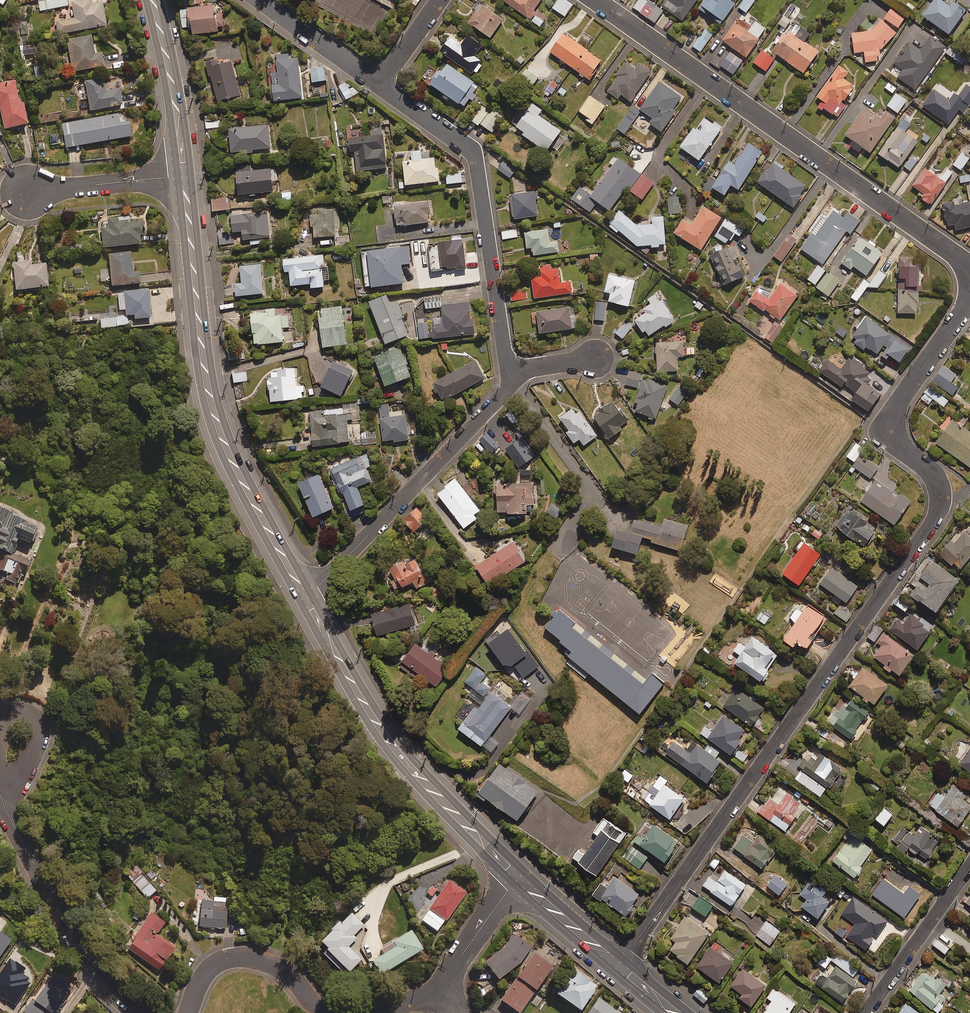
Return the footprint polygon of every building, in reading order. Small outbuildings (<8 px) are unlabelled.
[(2,9),(9,0),(0,0),(0,7),(2,9)] [(68,0),(48,0),(39,2),(41,12),(69,7),(68,0)] [(533,14),(543,0),(505,0),(503,2),(531,22),(535,16),(533,14)] [(564,0),(559,0),(553,9),(565,18),(573,6),(564,0)] [(633,8),(640,13),(648,2),(645,0),(639,0),(633,8)] [(662,8),(683,23),(699,0),(668,0),(662,8)] [(725,0),(706,0),(699,11),(708,17),(709,15),(722,24),(735,7),(725,0)] [(753,0),(744,0),(738,8),(746,14),(755,2),(753,0)] [(944,5),(937,0),(923,19),(950,38),(967,13),(955,5),(958,0),(948,0),(944,5)] [(92,6),(92,1),(72,4),(75,21),(57,23),(59,36),(107,28),(103,4),(92,6)] [(503,22),(481,6),(468,25),(490,40),(503,22)] [(215,15),(214,7),(189,10),(192,37),(218,33),(217,29),(223,28),(221,14),(215,15)] [(663,12),(657,8),(649,20),(655,24),(663,12)] [(906,20),(892,10),(885,19),(898,30),(906,20)] [(587,16),(579,11),(572,21),(580,26),(587,16)] [(544,23),(536,17),(532,23),(540,28),(544,23)] [(791,22),(784,17),(778,25),(786,30),(791,22)] [(751,29),(738,20),(722,42),(747,60),(767,31),(756,23),(751,29)] [(878,62),(878,59),(880,58),(880,53),(897,36),(882,22),(871,33),(853,35),(855,55),(865,53),(866,64),(878,62)] [(28,23),(20,23),(21,35),(28,35),(28,23)] [(713,36),(705,30),(692,47),(701,53),(713,36)] [(796,38),(790,33),(788,35),(786,34),(773,53),(805,76),(820,54),(805,44),(810,36),(802,30),(796,38)] [(602,63),(564,36),(551,54),(589,81),(602,63)] [(95,57),(92,37),(69,41),(74,74),(140,63),(140,60),(136,60),(134,51),(95,57)] [(482,47),(468,37),(461,47),(451,40),(441,54),(475,78),(483,66),(474,59),(482,47)] [(946,49),(930,38),(920,52),(909,44),(894,64),(903,71),(898,79),(916,91),(946,49)] [(775,61),(763,52),(754,64),(766,73),(775,61)] [(743,62),(731,54),(721,68),(734,76),(743,62)] [(291,59),(291,55),(278,56),(280,74),(273,75),(277,103),(304,99),(299,59),(291,59)] [(220,67),(218,61),(208,64),(211,78),(214,77),(220,103),(242,98),(233,64),(220,67)] [(636,72),(625,65),(617,78),(618,79),(608,95),(618,101),(621,96),(631,103),(650,74),(639,66),(636,72)] [(43,79),(41,67),(34,68),(36,80),(43,79)] [(479,87),(448,67),(442,76),(438,73),(430,87),(464,109),(470,100),(473,102),(476,97),(473,95),(479,87)] [(848,74),(839,67),(817,98),(823,103),(820,107),(837,119),(845,108),(843,106),(855,89),(843,81),(848,74)] [(327,82),(325,68),(312,70),(314,84),(327,82)] [(104,94),(102,81),(87,83),(88,93),(83,94),(84,100),(89,99),(91,112),(123,108),(121,91),(104,94)] [(15,82),(0,85),(0,110),(0,109),(5,132),(29,127),(25,105),(20,105),(15,82)] [(897,89),(888,83),(884,89),(893,94),(897,89)] [(682,99),(660,84),(641,112),(653,121),(650,126),(662,134),(676,113),(673,111),(682,99)] [(967,87),(959,98),(955,95),(950,102),(934,91),(923,107),(950,126),(961,109),(967,114),(969,109),(969,90),(967,87)] [(908,102),(897,94),(887,106),(898,115),(908,102)] [(586,122),(593,126),(605,107),(590,97),(578,113),(588,119),(586,122)] [(542,111),(527,101),(510,125),(524,135),(522,137),(547,154),(562,133),(538,116),(542,111)] [(491,113),(483,106),(471,122),(478,127),(480,125),(492,134),(504,118),(493,110),(491,113)] [(860,155),(863,150),(871,155),(895,120),(886,114),(881,121),(865,110),(846,137),(850,140),(846,145),(860,155)] [(221,128),(220,114),(205,116),(206,129),(221,128)] [(120,125),(119,116),(63,125),(67,149),(132,139),(130,124),(120,125)] [(633,124),(624,118),(616,130),(625,136),(633,124)] [(722,131),(705,119),(696,132),(694,130),(681,150),(699,163),(722,131)] [(910,126),(903,121),(879,156),(900,170),(918,144),(905,134),(910,126)] [(272,150),(269,125),(231,130),(234,155),(272,150)] [(388,170),(384,131),(372,133),(373,137),(352,140),(354,152),(357,152),(359,173),(388,170)] [(737,156),(732,164),(730,163),(713,191),(725,198),(732,188),(739,192),(762,154),(749,146),(741,158),(737,156)] [(422,152),(413,153),(414,161),(405,162),(409,187),(441,183),(439,168),(437,169),(435,159),(423,161),(422,152)] [(962,154),(953,166),(962,172),(969,160),(962,154)] [(918,161),(912,157),(904,168),(910,172),(918,161)] [(641,176),(619,160),(592,197),(580,188),(571,201),(590,214),(597,204),(610,213),(624,193),(628,195),(641,176)] [(785,169),(774,162),(758,184),(794,210),(808,190),(783,172),(785,169)] [(513,175),(501,166),(497,171),(510,180),(513,175)] [(274,168),(239,169),(240,197),(275,196),(274,168)] [(946,186),(946,185),(953,175),(947,171),(940,181),(925,170),(913,187),(925,196),(922,201),(931,207),(946,186)] [(464,184),(463,174),(448,176),(449,186),(464,184)] [(654,185),(642,177),(631,193),(643,201),(654,185)] [(538,201),(537,193),(512,196),(515,221),(538,218),(536,201),(538,201)] [(679,199),(668,200),(670,216),(681,215),(679,199)] [(843,216),(832,208),(826,216),(821,212),(809,229),(812,231),(800,246),(822,262),(846,229),(850,232),(865,211),(852,202),(843,216)] [(432,213),(430,203),(397,208),(400,228),(431,224),(430,214),(432,213)] [(955,208),(954,203),(945,205),(950,227),(955,225),(957,232),(969,229),(969,204),(955,208)] [(722,219),(703,208),(692,227),(683,222),(674,236),(701,252),(722,219)] [(316,227),(316,238),(336,237),(335,210),(321,211),(321,216),(313,217),(313,228),(316,227)] [(651,248),(651,251),(660,250),(660,247),(666,247),(664,218),(652,219),(653,227),(637,227),(618,211),(606,225),(617,234),(619,232),(638,249),(651,248)] [(759,212),(754,217),(764,224),(768,219),(759,212)] [(271,238),(269,214),(234,217),(235,234),(244,233),(245,241),(252,241),(252,245),(262,245),(262,239),(271,238)] [(715,238),(726,245),(729,242),(731,243),(735,235),(740,238),(744,230),(726,219),(715,238)] [(118,220),(109,221),(110,230),(103,230),(105,249),(141,246),(141,238),(146,237),(145,224),(119,226),(118,220)] [(517,238),(516,229),(501,232),(503,240),(517,238)] [(234,231),(219,233),(221,245),(235,243),(234,231)] [(550,244),(548,231),(525,235),(528,251),(532,250),(534,258),(559,254),(557,243),(550,244)] [(796,239),(788,233),(773,254),(781,260),(796,239)] [(349,245),(348,236),(338,237),(339,246),(349,245)] [(882,253),(859,237),(840,264),(850,271),(853,267),(866,277),(882,253)] [(442,247),(445,270),(458,269),(458,272),(468,271),(464,241),(442,243),(442,247)] [(714,249),(716,255),(712,257),(725,288),(745,279),(736,259),(738,258),(733,248),(724,252),(721,246),(714,249)] [(412,265),(410,247),(364,253),(369,290),(406,285),(403,266),(412,265)] [(445,270),(442,247),(431,248),(434,272),(445,270)] [(134,275),(132,254),(110,256),(113,288),(142,286),(141,274),(134,275)] [(613,257),(607,255),(603,266),(609,268),(613,257)] [(898,255),(898,311),(918,311),(918,286),(920,286),(920,261),(910,261),(910,255),(898,255)] [(324,269),(323,256),(286,260),(288,274),(292,274),(293,288),(313,286),(313,291),(325,289),(325,281),(330,280),(329,269),(324,269)] [(32,267),(31,262),(15,264),(17,293),(49,290),(47,266),(32,267)] [(825,269),(818,263),(807,277),(814,283),(825,269)] [(265,295),(261,265),(241,268),(243,285),(237,286),(239,298),(265,295)] [(551,272),(550,267),(540,268),(542,280),(532,281),(535,301),(572,296),(570,284),(560,286),(558,271),(551,272)] [(856,299),(869,282),(876,287),(886,273),(879,268),(869,281),(864,277),(850,295),(856,299)] [(839,280),(827,271),(816,286),(828,295),(839,280)] [(635,282),(610,276),(605,295),(611,297),(609,305),(629,310),(635,282)] [(768,312),(774,316),(775,315),(779,318),(797,293),(779,280),(770,293),(762,287),(759,291),(755,288),(748,298),(763,309),(764,307),(770,311),(768,312)] [(152,320),(149,291),(118,294),(120,312),(127,311),(127,318),(136,317),(136,321),(152,320)] [(674,321),(657,295),(648,301),(651,305),(642,311),(645,316),(635,322),(643,335),(646,333),(649,338),(674,321)] [(393,306),(389,297),(372,303),(388,346),(412,337),(399,303),(393,306)] [(443,308),(442,297),(426,299),(427,310),(443,308)] [(470,303),(444,306),(445,319),(435,320),(437,340),(477,336),(475,320),(472,320),(470,303)] [(606,304),(597,303),(595,321),(604,322),(606,304)] [(352,321),(351,307),(322,310),(326,349),(348,346),(345,322),(352,321)] [(276,309),(267,310),(267,315),(254,316),(257,346),(285,344),(284,329),(290,328),(289,316),(277,317),(276,309)] [(571,320),(569,309),(537,314),(540,336),(576,331),(574,319),(571,320)] [(877,352),(890,332),(865,314),(851,334),(856,337),(853,340),(863,347),(866,344),(877,352)] [(128,328),(128,318),(101,320),(102,330),(128,328)] [(782,325),(775,319),(764,335),(771,340),(782,325)] [(634,326),(626,320),(615,336),(623,342),(634,326)] [(430,339),(429,324),(420,325),(422,340),(430,339)] [(890,332),(877,352),(885,357),(889,351),(899,358),(908,344),(890,332)] [(695,344),(682,345),(682,339),(655,340),(657,369),(678,368),(677,355),(695,354),(695,344)] [(412,380),(402,350),(377,359),(388,388),(412,380)] [(870,370),(849,355),(840,367),(826,357),(818,368),(841,384),(843,382),(856,391),(870,370)] [(486,380),(476,362),(436,385),(446,403),(486,380)] [(356,373),(335,363),(323,388),(344,398),(356,373)] [(955,373),(941,363),(931,378),(953,393),(958,385),(951,380),(955,373)] [(298,387),(295,369),(273,372),(274,379),(270,380),(274,404),(303,400),(301,386),(298,387)] [(624,382),(638,387),(635,394),(639,395),(634,409),(655,417),(667,384),(629,369),(624,382)] [(881,392),(866,382),(855,399),(870,409),(881,392)] [(687,391),(678,384),(668,397),(677,404),(687,391)] [(948,400),(929,385),(920,397),(928,403),(932,397),(944,406),(948,400)] [(627,419),(612,399),(592,413),(610,438),(622,429),(619,425),(627,419)] [(358,403),(344,405),(345,410),(312,414),(316,448),(351,444),(348,422),(360,420),(358,403)] [(389,405),(381,406),(386,443),(396,441),(396,443),(410,441),(407,417),(391,419),(389,405)] [(579,410),(570,408),(559,415),(568,428),(566,430),(574,441),(579,437),(583,444),(596,434),(579,410)] [(951,417),(935,441),(969,465),(969,464),(969,430),(951,417)] [(376,431),(362,433),(362,441),(352,442),(353,446),(378,444),(376,431)] [(496,441),(486,432),(480,440),(489,449),(496,441)] [(535,457),(522,438),(506,449),(518,468),(535,457)] [(854,461),(860,453),(864,447),(856,441),(846,454),(854,460),(854,461)] [(854,461),(854,460),(847,469),(852,473),(856,467),(870,477),(877,466),(860,453),(854,461)] [(373,466),(368,454),(333,470),(349,505),(344,508),(348,517),(368,508),(359,489),(374,482),(368,469),(373,466)] [(896,484),(879,472),(860,499),(894,522),(909,500),(893,488),(896,484)] [(479,509),(455,475),(436,489),(463,526),(476,517),(473,513),(479,509)] [(336,512),(320,477),(300,485),(316,520),(336,512)] [(532,480),(530,481),(529,478),(496,479),(497,509),(531,508),(530,503),(533,503),(532,480)] [(427,518),(416,503),(401,515),(413,529),(427,518)] [(875,525),(849,505),(836,523),(862,542),(875,525)] [(16,584),(24,564),(28,566),(30,560),(12,553),(14,550),(12,549),(17,537),(31,543),(36,528),(21,523),(22,519),(12,515),(13,511),(0,506),(0,577),(16,584)] [(804,518),(797,513),(791,521),(799,526),(804,518)] [(688,528),(638,516),(635,530),(621,527),(617,547),(642,553),(644,543),(682,551),(688,528)] [(812,526),(807,521),(801,529),(807,533),(812,526)] [(823,531),(814,526),(809,534),(818,539),(823,531)] [(963,530),(953,541),(950,539),(938,553),(951,563),(953,561),(960,566),(969,554),(969,536),(963,530)] [(524,559),(512,539),(475,562),(487,582),(524,559)] [(798,582),(812,563),(814,565),(818,560),(815,559),(820,552),(803,540),(782,570),(798,582)] [(422,572),(415,555),(404,560),(402,556),(389,561),(395,576),(390,578),(393,587),(412,579),(416,587),(431,581),(426,570),(422,572)] [(957,574),(930,556),(918,573),(929,581),(927,584),(919,578),(911,591),(935,607),(957,574)] [(846,602),(863,579),(836,560),(819,583),(834,594),(831,598),(838,603),(841,598),(846,602)] [(908,604),(899,597),(895,602),(905,609),(908,604)] [(414,623),(409,601),(371,610),(376,632),(414,623)] [(824,614),(808,602),(801,611),(796,608),(790,616),(795,620),(783,636),(792,643),(796,638),(806,645),(815,632),(812,630),(824,614)] [(772,612),(764,606),(756,617),(764,623),(772,612)] [(850,613),(838,606),(834,613),(846,620),(850,613)] [(560,609),(541,630),(638,712),(664,681),(653,672),(645,681),(560,609)] [(919,617),(911,611),(905,619),(898,615),(889,628),(917,647),(933,623),(921,615),(919,617)] [(539,663),(512,623),(487,640),(505,667),(512,663),(521,675),(539,663)] [(882,629),(876,624),(868,636),(874,640),(882,629)] [(889,669),(891,667),(899,672),(913,652),(883,632),(877,641),(880,643),(872,654),(884,662),(883,664),(889,669)] [(780,655),(754,638),(748,647),(740,642),(733,651),(742,657),(737,664),(765,682),(766,681),(768,682),(773,674),(771,673),(772,671),(770,670),(780,655)] [(429,648),(426,652),(412,642),(400,658),(403,660),(399,666),(414,676),(418,672),(435,684),(448,667),(432,656),(435,652),(429,648)] [(887,682),(862,666),(849,684),(874,701),(887,682)] [(751,693),(749,696),(736,686),(723,704),(750,724),(763,706),(755,700),(757,698),(751,693)] [(459,723),(485,745),(515,710),(489,688),(459,723)] [(867,710),(851,699),(846,706),(840,703),(828,721),(850,736),(867,710)] [(746,730),(723,714),(712,729),(705,725),(700,731),(730,752),(746,730)] [(706,780),(720,760),(716,757),(721,750),(714,745),(709,752),(696,743),(693,747),(689,744),(685,749),(682,747),(674,757),(706,780)] [(959,762),(969,770),(969,746),(959,762)] [(841,767),(816,749),(809,759),(804,755),(798,765),(801,767),(795,777),(820,794),(827,784),(828,786),(841,767)] [(541,794),(501,760),(479,786),(519,820),(541,794)] [(667,780),(659,774),(652,784),(659,789),(650,802),(669,817),(683,797),(664,783),(667,780)] [(953,784),(944,796),(937,791),(929,804),(957,823),(969,805),(969,803),(962,797),(965,793),(953,784)] [(801,801),(781,787),(772,799),(767,796),(758,810),(785,829),(795,814),(792,813),(801,801)] [(892,812),(883,806),(874,817),(883,824),(892,812)] [(596,876),(626,834),(606,820),(577,862),(596,876)] [(652,823),(645,835),(640,831),(634,840),(664,860),(677,840),(652,823)] [(920,839),(901,826),(892,840),(898,844),(896,847),(904,852),(908,847),(925,858),(939,838),(926,829),(920,839)] [(757,835),(746,827),(733,846),(762,867),(776,846),(758,834),(757,835)] [(862,865),(860,864),(871,848),(851,834),(832,860),(854,876),(862,865)] [(648,855),(633,844),(623,856),(639,868),(648,855)] [(745,884),(725,869),(718,878),(712,873),(703,884),(730,904),(745,884)] [(143,871),(133,881),(147,897),(158,887),(143,871)] [(787,883),(775,874),(767,884),(779,894),(787,883)] [(638,892),(613,876),(607,886),(600,882),(592,893),(624,913),(638,892)] [(827,886),(812,876),(800,894),(807,898),(802,905),(817,916),(828,899),(822,895),(827,886)] [(465,891),(445,877),(436,889),(440,892),(420,918),(436,931),(465,891)] [(903,892),(883,879),(873,894),(904,915),(920,893),(908,885),(903,892)] [(430,885),(424,893),(431,898),(437,891),(430,885)] [(227,897),(212,896),(212,901),(200,900),(198,926),(224,928),(227,897)] [(712,904),(700,896),(693,906),(705,914),(712,904)] [(843,914),(839,919),(844,922),(847,917),(855,922),(846,934),(865,948),(873,937),(871,935),(873,932),(877,934),(887,920),(852,896),(841,912),(843,914)] [(362,924),(347,908),(313,939),(345,973),(361,958),(349,945),(356,938),(352,934),(362,924)] [(166,919),(152,910),(127,946),(159,968),(175,944),(157,932),(166,919)] [(474,919),(469,916),(460,928),(465,932),(474,919)] [(708,932),(685,916),(670,936),(675,940),(669,948),(687,961),(708,932)] [(779,930),(766,920),(756,934),(769,943),(779,930)] [(422,949),(411,930),(391,941),(393,945),(371,957),(379,972),(422,949)] [(955,938),(945,930),(934,944),(944,952),(955,938)] [(516,962),(530,946),(512,933),(500,947),(483,961),(497,978),(516,962)] [(733,961),(729,958),(730,956),(721,949),(723,948),(713,941),(696,965),(719,981),(733,961)] [(836,964),(852,976),(858,968),(828,947),(817,962),(825,967),(830,960),(836,964)] [(515,976),(534,989),(551,966),(533,952),(515,976)] [(852,976),(836,964),(827,976),(821,972),(814,981),(841,1000),(856,979),(852,976)] [(596,984),(572,967),(554,991),(578,1008),(596,984)] [(765,984),(742,967),(730,984),(741,992),(738,996),(751,1004),(765,984)] [(945,984),(925,968),(909,988),(937,1010),(947,998),(939,991),(945,984)] [(534,989),(515,976),(499,998),(518,1012),(534,989)] [(708,997),(698,988),(693,993),(703,1002),(708,997)] [(773,988),(767,996),(772,999),(764,1011),(767,1012),(787,1012),(794,1002),(773,988)] [(598,997),(585,1012),(618,1012),(598,997)] [(905,1002),(898,1012),(921,1012),(905,1002)]
